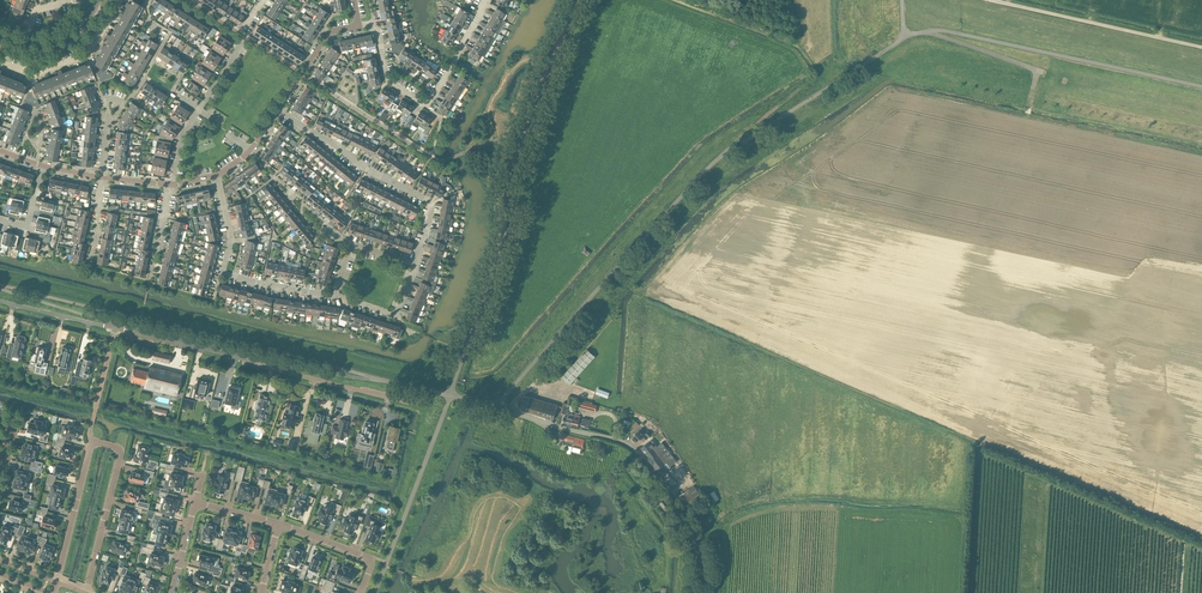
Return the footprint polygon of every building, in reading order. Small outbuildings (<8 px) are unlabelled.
[(24,10),(27,4),(17,0),(16,0),(14,5),(24,10)] [(95,68),(100,81),(111,77),(113,74),(105,70),(142,6),(132,0),(130,4),(128,3),(126,6),(128,8),(124,15),(122,13),(120,17),(122,18),(118,25),(116,24),(114,28),(116,29),(112,36),(107,33),(105,37),(110,40),(106,47),(103,45),(101,49),(103,50),(99,57),(97,56),(95,60),(97,61),(95,65),(97,66),(95,68)] [(162,0),(154,0),(151,4),(155,6),(153,10),(155,11),(162,0)] [(168,2),(165,0),(162,0),(155,11),(156,12),(159,8),(162,11),(168,2)] [(218,11),(224,2),(221,0),(217,0),(212,7),(218,11)] [(173,5),(168,2),(162,11),(165,13),(163,17),(165,18),(173,5)] [(230,6),(232,3),(230,2),(228,4),(224,2),(218,11),(223,14),(229,5),(230,6)] [(282,8),(274,2),(270,8),(282,16),(283,14),(281,12),(281,13),(280,12),(282,8)] [(344,2),(329,5),(326,7),(327,9),(332,7),(334,7),(334,6),(335,6),(337,11),(346,9),(344,2)] [(379,6),(380,13),(390,11),(388,4),(379,6)] [(14,5),(11,11),(22,15),(24,10),(14,5)] [(178,9),(173,5),(165,18),(166,19),(169,15),(172,17),(178,9)] [(223,14),(229,18),(235,9),(230,6),(229,5),(223,14)] [(457,14),(465,19),(469,13),(460,8),(457,6),(454,12),(457,14)] [(282,16),(270,8),(267,14),(275,19),(277,15),(279,16),(281,18),(282,16)] [(313,12),(325,19),(329,13),(321,8),(318,12),(317,11),(315,10),(313,12)] [(489,14),(490,14),(492,16),(493,14),(503,20),(506,14),(496,8),(494,13),(491,11),(489,14)] [(178,9),(172,17),(171,20),(175,22),(174,23),(175,24),(183,12),(178,9)] [(235,9),(229,18),(234,21),(240,12),(241,13),(243,10),(241,9),(239,12),(235,9)] [(240,25),(246,16),(247,13),(243,10),(241,13),(240,12),(234,21),(240,25)] [(380,13),(382,19),(395,16),(394,16),(392,10),(390,11),(380,13)] [(9,17),(20,21),(22,15),(11,11),(9,17)] [(183,12),(175,24),(177,26),(179,22),(183,24),(188,15),(183,12)] [(321,25),(325,19),(313,12),(312,14),(314,15),(315,15),(316,16),(313,20),(321,25)] [(462,24),(465,19),(457,14),(454,19),(462,24)] [(493,14),(492,16),(490,14),(487,19),(489,20),(502,27),(506,22),(503,20),(493,14)] [(194,19),(188,15),(183,24),(186,26),(184,30),(186,31),(194,19)] [(396,23),(395,16),(382,19),(385,18),(386,25),(396,23)] [(18,27),(20,21),(9,17),(7,23),(18,27)] [(199,22),(194,19),(186,31),(187,32),(190,29),(193,31),(199,22)] [(459,30),(462,24),(454,19),(450,25),(459,30)] [(321,25),(313,20),(311,24),(309,23),(308,21),(306,23),(318,31),(321,25)] [(483,26),(485,27),(486,26),(499,33),(502,27),(489,20),(487,25),(484,23),(483,26)] [(194,40),(204,25),(199,22),(193,31),(192,33),(195,35),(193,39),(194,40)] [(318,31),(306,23),(305,25),(307,27),(307,26),(309,27),(306,31),(314,37),(318,31)] [(386,25),(388,31),(397,29),(396,23),(386,25)] [(204,25),(194,40),(196,41),(197,39),(198,37),(202,40),(204,38),(209,29),(204,25)] [(259,38),(267,26),(264,25),(263,27),(264,27),(263,29),(258,26),(253,34),(259,38)] [(447,31),(455,35),(459,30),(450,25),(447,31)] [(259,38),(265,42),(270,34),(266,31),(267,29),(267,30),(268,28),(267,26),(259,38)] [(486,26),(485,27),(483,32),(495,39),(499,33),(486,26)] [(388,31),(389,37),(399,35),(397,29),(388,31)] [(455,35),(447,31),(444,29),(438,39),(450,46),(453,42),(452,41),(455,35)] [(314,37),(306,31),(303,35),(302,34),(300,33),(298,35),(302,37),(310,42),(314,37)] [(495,39),(483,32),(480,36),(477,35),(476,38),(478,39),(479,38),(491,45),(495,39)] [(265,42),(270,46),(278,34),(276,33),(275,35),(274,36),(270,34),(265,42)] [(270,46),(276,49),(281,41),(277,38),(278,37),(279,37),(280,35),(278,34),(270,46)] [(216,42),(226,48),(228,45),(230,45),(232,42),(222,35),(220,37),(220,36),(216,42)] [(364,36),(366,46),(367,48),(376,46),(375,40),(372,41),(371,35),(364,36)] [(389,37),(391,44),(392,51),(398,48),(401,45),(400,42),(403,41),(401,35),(399,35),(389,37)] [(364,36),(358,37),(360,47),(366,46),(364,36)] [(358,37),(352,39),(354,48),(360,47),(358,37)] [(345,40),(342,41),(341,38),(333,40),(336,46),(339,50),(338,51),(340,52),(341,51),(347,50),(345,40)] [(479,38),(478,39),(476,44),(488,51),(491,45),(479,38)] [(143,40),(142,42),(155,49),(158,44),(152,40),(149,39),(147,42),(143,40)] [(352,39),(345,40),(347,50),(354,48),(352,39)] [(276,49),(282,53),(290,41),(287,40),(286,42),(287,42),(286,44),(281,41),(276,49)] [(340,53),(340,52),(338,51),(339,50),(336,46),(333,40),(328,48),(330,50),(328,53),(336,58),(340,53)] [(282,53),(288,57),(293,49),(289,46),(290,44),(290,45),(291,43),(290,41),(282,53)] [(151,55),(155,49),(142,42),(141,44),(144,46),(142,49),(151,55)] [(216,53),(222,57),(225,53),(223,52),(226,48),(216,42),(212,48),(217,51),(216,53)] [(163,59),(168,50),(165,48),(167,44),(165,43),(157,56),(163,59)] [(469,49),(471,51),(472,49),(482,55),(485,57),(488,51),(476,44),(473,48),(470,47),(469,49)] [(404,47),(401,45),(398,48),(392,51),(393,53),(398,57),(401,58),(400,61),(402,63),(411,50),(405,46),(404,47)] [(288,57),(293,60),(301,49),(299,48),(298,49),(298,50),(297,51),(293,49),(288,57)] [(148,60),(151,55),(142,49),(140,53),(137,51),(136,53),(148,60)] [(163,59),(168,63),(176,50),(174,49),(172,53),(168,50),(163,59)] [(299,64),(300,64),(305,56),(300,53),(301,52),(302,52),(303,50),(301,49),(293,60),(299,64)] [(471,51),(469,56),(478,61),(482,55),(472,49),(471,51)] [(168,63),(173,66),(179,57),(175,55),(177,51),(176,50),(168,63)] [(409,64),(415,56),(416,54),(411,50),(402,63),(401,65),(403,67),(405,64),(407,62),(409,64)] [(206,57),(216,63),(218,60),(220,60),(222,57),(216,53),(215,55),(210,51),(206,57)] [(145,65),(148,60),(136,53),(135,54),(138,56),(136,60),(145,65)] [(328,53),(325,58),(333,64),(336,58),(328,53)] [(178,69),(186,57),(184,56),(182,59),(179,57),(173,66),(178,69)] [(415,56),(409,64),(415,67),(420,59),(415,56)] [(186,57),(178,69),(183,73),(190,62),(187,60),(188,58),(186,57)] [(207,68),(212,72),(215,68),(214,67),(216,63),(206,57),(202,63),(208,66),(207,68)] [(325,58),(321,64),(331,70),(335,65),(333,64),(325,58)] [(376,64),(375,58),(362,61),(362,63),(364,63),(365,67),(376,64)] [(415,67),(420,71),(425,63),(420,59),(415,67)] [(142,71),(145,65),(136,60),(134,64),(130,61),(129,63),(142,71)] [(32,88),(29,89),(24,102),(34,106),(39,104),(36,96),(94,74),(90,64),(86,66),(85,63),(81,65),(82,67),(74,70),(73,68),(69,69),(70,72),(63,74),(61,70),(57,71),(59,76),(51,79),(50,77),(46,78),(47,80),(40,83),(39,81),(35,82),(36,85),(32,86),(32,88)] [(142,71),(129,63),(128,65),(132,67),(130,71),(139,76),(142,71)] [(431,66),(425,63),(420,71),(426,74),(431,66)] [(326,74),(328,71),(330,73),(331,70),(321,64),(317,69),(326,74)] [(376,64),(365,67),(366,73),(378,71),(376,64)] [(196,72),(206,78),(209,75),(210,76),(212,72),(207,68),(205,70),(200,66),(196,72)] [(431,66),(426,74),(431,78),(437,70),(431,66)] [(327,76),(326,74),(317,69),(313,76),(323,83),(324,81),(327,76)] [(139,76),(130,71),(128,74),(124,72),(123,74),(136,81),(139,76)] [(367,80),(369,79),(379,77),(378,71),(366,73),(367,80)] [(206,78),(196,72),(193,78),(198,81),(197,83),(203,87),(205,83),(204,82),(206,78)] [(124,81),(133,87),(136,81),(123,74),(122,75),(126,78),(124,81)] [(460,75),(457,80),(454,78),(452,81),(455,82),(456,81),(465,87),(469,81),(460,75)] [(23,96),(27,86),(23,84),(24,82),(20,81),(19,83),(11,80),(12,78),(8,76),(7,78),(0,76),(0,87),(23,96)] [(369,79),(367,80),(366,80),(367,86),(367,87),(366,87),(365,88),(365,89),(365,90),(366,91),(367,92),(368,92),(369,92),(372,92),(381,85),(380,84),(379,77),(369,79)] [(203,87),(197,83),(196,85),(190,81),(190,82),(188,81),(186,81),(185,83),(185,85),(187,86),(186,87),(196,94),(199,90),(200,91),(203,87)] [(455,82),(452,87),(462,93),(465,87),(456,81),(455,82)] [(144,99),(152,86),(147,83),(141,92),(145,94),(142,98),(144,99)] [(83,96),(95,91),(94,89),(92,90),(91,86),(80,90),(83,96)] [(157,90),(152,86),(144,99),(146,100),(146,99),(150,101),(157,90)] [(306,86),(303,92),(312,98),(312,97),(315,92),(306,86)] [(462,93),(452,87),(449,91),(447,89),(445,92),(447,94),(448,92),(458,99),(462,93)] [(383,102),(389,92),(383,88),(379,95),(376,93),(371,100),(375,102),(375,101),(381,105),(383,102)] [(150,101),(153,103),(153,104),(154,105),(162,93),(157,90),(150,101)] [(83,96),(85,102),(95,98),(94,94),(96,93),(95,91),(83,96)] [(303,92),(299,97),(308,103),(311,99),(314,100),(315,98),(312,97),(312,98),(303,92)] [(389,92),(383,102),(389,106),(386,109),(389,112),(394,104),(391,102),(395,96),(389,92)] [(445,98),(454,104),(458,99),(448,92),(447,94),(445,98)] [(162,93),(154,105),(156,107),(158,103),(162,105),(168,97),(162,93)] [(299,97),(296,103),(305,108),(305,107),(308,103),(299,97)] [(85,102),(87,107),(100,102),(99,100),(97,101),(95,98),(85,102)] [(437,104),(440,105),(441,104),(450,110),(454,104),(445,98),(442,103),(439,101),(437,104)] [(44,111),(57,106),(54,100),(44,104),(46,108),(44,109),(44,111)] [(401,114),(407,104),(401,100),(397,106),(394,104),(389,112),(387,115),(388,116),(396,114),(398,112),(401,114)] [(87,107),(89,113),(98,110),(100,109),(98,105),(100,104),(100,102),(87,107)] [(128,108),(141,116),(142,114),(141,114),(143,110),(141,108),(132,102),(128,108)] [(296,103),(292,108),(294,110),(296,111),(301,114),(304,110),(307,111),(308,109),(305,107),(305,108),(296,103)] [(174,111),(184,117),(187,114),(188,115),(191,111),(179,104),(174,111)] [(403,121),(404,121),(408,123),(412,116),(409,114),(413,108),(407,104),(401,114),(404,116),(403,118),(403,121)] [(437,110),(447,116),(450,110),(441,104),(440,105),(437,110)] [(59,112),(57,106),(44,111),(45,113),(47,112),(49,115),(59,112)] [(29,111),(19,107),(17,113),(29,118),(30,116),(28,115),(29,111)] [(125,113),(134,119),(136,115),(140,117),(141,116),(128,108),(125,113)] [(86,122),(100,124),(100,122),(97,122),(98,117),(97,117),(98,110),(89,113),(89,116),(87,116),(86,122)] [(184,117),(174,111),(171,117),(172,118),(171,119),(181,126),(183,122),(182,121),(184,117)] [(61,117),(59,112),(49,115),(50,119),(48,120),(49,122),(61,117)] [(408,123),(406,127),(409,129),(411,126),(411,125),(412,124),(417,128),(419,126),(425,116),(420,112),(415,118),(412,116),(408,123)] [(17,113),(15,119),(25,123),(26,119),(29,120),(29,118),(17,113)] [(125,113),(122,118),(134,126),(135,124),(132,122),(134,119),(125,113)] [(325,115),(324,118),(325,119),(320,128),(326,131),(331,122),(326,119),(328,117),(325,115)] [(325,119),(324,118),(319,116),(314,125),(320,128),(325,119)] [(425,116),(419,126),(425,129),(423,133),(426,135),(430,128),(427,126),(431,119),(425,116)] [(61,117),(49,122),(49,124),(52,123),(53,127),(64,123),(61,117)] [(119,131),(127,132),(127,129),(131,131),(133,127),(133,128),(134,126),(122,118),(118,123),(121,125),(120,126),(119,131)] [(15,119),(12,124),(25,129),(26,127),(23,126),(25,123),(15,119)] [(181,126),(171,119),(170,121),(168,121),(166,119),(162,125),(165,126),(175,133),(177,129),(178,130),(181,126)] [(332,134),(338,137),(342,128),(338,125),(339,122),(337,121),(335,124),(337,125),(332,134)] [(326,131),(332,134),(337,125),(335,124),(331,122),(326,131)] [(12,124),(10,130),(20,134),(22,130),(24,131),(25,129),(12,124)] [(282,124),(278,129),(287,136),(288,134),(291,130),(282,124)] [(342,127),(338,137),(343,140),(348,130),(347,130),(348,127),(349,127),(344,124),(342,127)] [(175,133),(165,126),(162,125),(158,130),(161,132),(158,136),(171,141),(174,137),(172,136),(175,133)] [(343,140),(349,143),(354,133),(355,130),(351,128),(348,127),(347,130),(348,130),(343,140)] [(48,134),(61,137),(62,131),(52,129),(51,133),(48,132),(48,134)] [(278,129),(274,135),(283,141),(286,137),(289,138),(290,136),(288,134),(287,136),(278,129)] [(10,130),(8,136),(20,141),(21,139),(19,138),(20,134),(10,130)] [(354,133),(349,143),(355,146),(360,136),(359,136),(360,133),(355,130),(354,133)] [(117,138),(132,139),(132,137),(128,137),(128,132),(127,132),(119,131),(118,131),(117,138)] [(355,146),(361,149),(365,139),(361,137),(362,134),(360,133),(359,136),(360,136),(355,146)] [(60,143),(61,137),(48,134),(48,136),(50,137),(49,141),(60,143)] [(171,141),(158,136),(156,135),(155,140),(157,141),(156,147),(168,149),(168,145),(170,146),(171,141)] [(274,135),(271,140),(280,146),(280,145),(283,141),(274,135)] [(6,142),(16,146),(17,142),(20,143),(20,141),(8,136),(6,142)] [(312,140),(307,136),(300,144),(304,147),(302,150),(304,151),(306,149),(305,148),(312,140)] [(361,149),(366,152),(371,142),(370,141),(365,139),(361,149)] [(372,139),(370,141),(371,142),(366,152),(372,155),(377,145),(372,143),(374,140),(372,139)] [(271,140),(267,145),(276,151),(279,147),(281,149),(283,147),(280,145),(280,146),(271,140)] [(305,148),(306,149),(310,152),(317,144),(312,140),(305,148)] [(59,149),(60,143),(49,141),(48,145),(46,144),(46,146),(59,149)] [(317,144),(310,152),(314,155),(312,158),(314,159),(316,157),(315,156),(322,148),(317,144)] [(267,145),(263,151),(272,157),(273,156),(276,151),(267,145)] [(58,155),(59,149),(46,146),(45,148),(48,149),(47,153),(58,155)] [(168,149),(156,147),(153,147),(152,152),(153,153),(155,154),(161,155),(160,157),(167,159),(168,154),(167,154),(168,149)] [(380,159),(386,151),(381,147),(375,156),(380,159)] [(315,156),(316,157),(320,160),(327,152),(322,148),(315,156)] [(263,151),(259,156),(265,160),(264,161),(268,164),(272,158),(274,160),(275,157),(273,156),(272,157),(263,151)] [(392,154),(390,154),(386,151),(380,159),(385,163),(392,154)] [(391,167),(397,158),(393,155),(394,152),(392,151),(390,154),(392,154),(385,163),(391,167)] [(332,156),(327,152),(320,160),(324,164),(322,166),(324,168),(326,165),(325,164),(332,156)] [(56,161),(58,155),(47,153),(46,157),(44,156),(43,159),(56,161)] [(391,167),(396,171),(402,162),(401,161),(403,158),(399,155),(397,158),(391,167)] [(326,165),(330,168),(337,160),(332,156),(325,164),(326,165)] [(152,165),(164,167),(165,163),(166,163),(167,159),(160,157),(160,159),(154,158),(152,165)] [(396,171),(401,174),(407,166),(403,162),(405,160),(403,158),(401,161),(402,162),(396,171)] [(334,176),(336,173),(335,173),(342,164),(337,160),(330,168),(334,172),(332,174),(334,176)] [(255,162),(249,166),(256,175),(257,174),(261,171),(255,162)] [(0,173),(0,174),(6,176),(9,167),(3,164),(0,173)] [(289,167),(285,164),(278,172),(283,176),(290,168),(289,167)] [(347,168),(342,164),(335,173),(336,173),(340,177),(347,168)] [(164,167),(152,165),(151,171),(157,173),(156,175),(163,176),(164,172),(163,171),(164,167)] [(291,165),(289,167),(290,168),(283,176),(288,180),(295,172),(291,169),(293,166),(291,165)] [(259,177),(257,174),(256,175),(249,166),(244,170),(250,179),(255,176),(257,178),(259,177)] [(401,174),(407,178),(413,169),(412,168),(407,166),(401,174)] [(414,170),(416,167),(414,166),(412,168),(413,169),(407,178),(412,182),(418,173),(414,170)] [(12,178),(15,169),(9,167),(6,176),(12,178)] [(344,184),(346,182),(345,181),(352,172),(347,168),(340,177),(344,180),(342,182),(344,184)] [(12,178),(18,180),(22,171),(15,169),(12,178)] [(246,182),(250,179),(244,170),(239,174),(245,183),(246,182)] [(28,173),(22,171),(18,180),(24,182),(28,173)] [(300,176),(299,175),(295,172),(288,180),(293,184),(300,176)] [(346,182),(350,185),(357,177),(352,172),(345,181),(346,182)] [(28,173),(24,182),(31,185),(34,175),(28,173)] [(301,173),(299,175),(300,176),(293,184),(298,188),(305,180),(301,177),(303,174),(301,173)] [(239,174),(234,178),(240,186),(244,183),(246,186),(248,185),(246,182),(245,183),(239,174)] [(428,175),(427,178),(428,178),(423,188),(429,191),(433,181),(429,179),(430,176),(428,175)] [(427,178),(422,176),(417,185),(423,188),(428,178),(427,178)] [(234,178),(228,182),(235,190),(236,189),(240,186),(234,178)] [(55,190),(57,180),(50,179),(48,188),(55,190)] [(362,195),(363,192),(362,191),(367,182),(361,179),(356,188),(361,191),(359,193),(362,195)] [(445,180),(444,180),(443,179),(442,182),(440,181),(438,184),(439,184),(434,194),(440,197),(442,194),(443,194),(452,190),(451,188),(449,185),(447,184),(444,182),(445,180)] [(63,182),(57,180),(55,190),(61,191),(63,182)] [(298,188),(304,193),(310,184),(309,183),(305,180),(298,188)] [(304,193),(308,196),(309,197),(313,191),(313,192),(315,188),(311,185),(313,183),(311,181),(309,183),(310,184),(304,193)] [(429,191),(434,194),(439,184),(438,184),(433,181),(429,191)] [(61,191),(68,193),(70,183),(63,182),(61,191)] [(238,192),(236,189),(235,190),(228,182),(223,185),(228,192),(225,193),(226,197),(230,196),(229,194),(234,191),(236,194),(238,192)] [(373,185),(367,182),(362,191),(363,192),(368,194),(373,185)] [(68,193),(74,194),(76,184),(70,183),(68,193)] [(263,198),(266,196),(265,195),(273,188),(269,183),(260,190),(264,194),(261,196),(263,198)] [(74,194),(80,195),(82,186),(76,184),(74,194)] [(378,187),(373,185),(368,194),(372,196),(371,199),(373,200),(375,198),(374,197),(378,187)] [(82,186),(80,195),(80,198),(87,200),(88,197),(87,197),(89,187),(82,186)] [(384,190),(378,187),(374,197),(375,198),(379,200),(384,190)] [(265,195),(266,196),(269,200),(277,193),(273,188),(265,195)] [(202,190),(204,201),(211,199),(208,189),(202,190)] [(198,202),(199,202),(204,201),(202,190),(196,192),(198,202)] [(390,193),(384,190),(379,200),(384,202),(383,205),(385,206),(386,203),(385,203),(390,193)] [(318,196),(313,192),(313,191),(309,197),(308,196),(306,200),(311,204),(318,196)] [(189,193),(192,204),(197,202),(197,206),(200,205),(199,202),(198,202),(196,192),(189,193)] [(12,198),(11,205),(22,208),(24,201),(22,200),(23,196),(11,193),(10,197),(12,198)] [(185,205),(187,205),(192,204),(189,193),(183,195),(185,205)] [(271,208),(274,206),(273,205),(281,198),(277,193),(269,200),(272,204),(270,206),(271,208)] [(396,196),(390,193),(385,203),(386,203),(391,206),(396,196)] [(187,208),(187,205),(185,205),(183,195),(176,196),(178,204),(176,204),(175,212),(178,212),(179,206),(184,205),(185,208),(187,208)] [(439,203),(439,206),(442,206),(442,205),(455,208),(455,206),(453,206),(454,201),(455,195),(449,196),(449,200),(444,199),(443,204),(439,203)] [(311,204),(316,208),(323,200),(322,199),(318,196),(311,204)] [(402,199),(396,196),(391,206),(396,208),(394,211),(396,212),(398,209),(397,209),(402,199)] [(324,197),(322,199),(323,200),(316,208),(321,212),(328,204),(324,200),(326,198),(324,197)] [(273,205),(274,206),(277,210),(285,203),(281,198),(273,205)] [(407,202),(402,199),(397,209),(398,209),(403,212),(407,202)] [(42,209),(41,213),(53,216),(54,212),(52,211),(53,204),(42,201),(40,209),(42,209)] [(413,205),(407,202),(403,212),(407,214),(406,217),(408,218),(409,215),(408,214),(413,205)] [(245,203),(235,205),(236,212),(247,209),(247,208),(245,203)] [(280,218),(282,216),(281,215),(290,208),(285,203),(277,210),(280,214),(278,216),(280,218)] [(333,208),(332,207),(328,204),(321,212),(326,216),(333,208)] [(11,205),(9,212),(7,211),(6,215),(17,218),(18,214),(21,215),(22,208),(11,205)] [(326,216),(331,220),(338,212),(334,209),(336,206),(334,205),(332,207),(333,208),(326,216)] [(419,208),(413,205),(408,214),(409,215),(414,217),(419,208)] [(442,205),(442,206),(441,212),(452,214),(453,208),(455,209),(455,208),(442,205)] [(236,212),(238,218),(248,216),(247,211),(250,210),(250,207),(247,208),(247,209),(236,212)] [(281,215),(282,216),(285,220),(294,213),(290,208),(281,215)] [(78,209),(77,215),(88,218),(90,211),(78,209)] [(107,219),(116,221),(118,214),(108,212),(107,219)] [(331,220),(336,225),(343,216),(342,215),(338,212),(331,220)] [(437,219),(440,219),(440,218),(452,220),(453,219),(451,219),(452,214),(441,212),(440,217),(437,216),(437,219)] [(41,213),(41,216),(38,216),(37,223),(48,226),(49,222),(54,220),(55,216),(53,216),(41,213)] [(215,219),(214,213),(203,215),(204,220),(205,222),(215,219)] [(288,228),(290,226),(290,225),(298,218),(294,213),(285,220),(289,224),(286,226),(288,228)] [(344,213),(342,215),(343,216),(336,225),(341,229),(348,220),(344,217),(346,214),(344,213)] [(77,215),(76,222),(87,224),(88,218),(77,215)] [(142,223),(152,225),(153,218),(144,216),(142,223)] [(250,222),(249,221),(248,216),(238,218),(239,224),(250,222)] [(290,225),(290,226),(294,230),(302,223),(298,218),(290,225)] [(440,219),(439,224),(449,226),(451,227),(452,220),(440,218),(440,219)] [(107,219),(105,225),(115,227),(116,221),(107,219)] [(217,226),(215,219),(205,222),(204,220),(201,221),(202,224),(202,225),(205,224),(206,228),(217,226)] [(184,228),(185,223),(175,220),(173,227),(183,230),(184,228)] [(253,222),(253,223),(253,220),(249,221),(250,222),(239,224),(241,231),(254,228),(253,222)] [(358,224),(355,234),(361,236),(364,226),(359,224),(360,221),(358,220),(357,223),(358,224)] [(351,221),(345,231),(355,234),(358,224),(357,223),(351,221)] [(76,222),(74,228),(86,231),(87,224),(76,222)] [(40,232),(39,236),(48,238),(50,226),(48,226),(37,223),(35,230),(40,232)] [(151,231),(152,225),(142,223),(141,229),(151,231)] [(296,238),(299,235),(298,235),(306,228),(302,223),(294,230),(297,234),(295,236),(296,238)] [(434,231),(437,232),(437,231),(450,233),(450,232),(448,231),(449,226),(439,224),(438,229),(435,229),(434,231)] [(105,225),(104,231),(114,233),(115,227),(105,225)] [(370,225),(369,228),(371,228),(367,238),(373,240),(377,230),(372,228),(373,225),(370,225)] [(217,226),(206,228),(207,233),(204,234),(205,236),(208,235),(208,234),(218,232),(217,226)] [(364,226),(361,236),(367,238),(371,228),(369,228),(364,226)] [(187,229),(184,228),(183,230),(173,227),(171,233),(182,236),(183,231),(186,232),(187,229)] [(74,228),(73,234),(84,237),(86,231),(74,228)] [(246,236),(247,240),(256,243),(254,234),(256,234),(254,228),(241,231),(242,237),(246,236)] [(298,235),(299,235),(302,239),(310,233),(306,228),(298,235)] [(141,229),(139,235),(149,237),(151,231),(141,229)] [(383,232),(379,242),(386,244),(389,234),(384,233),(385,229),(383,229),(382,232),(383,232)] [(383,232),(382,232),(377,230),(373,240),(379,242),(383,232)] [(104,231),(102,238),(112,240),(114,233),(104,231)] [(437,232),(436,237),(442,238),(442,240),(446,242),(447,239),(450,240),(451,233),(450,233),(437,231),(437,232)] [(0,233),(0,246),(1,246),(1,244),(8,245),(11,234),(4,232),(3,234),(0,233)] [(208,235),(209,241),(209,243),(217,245),(219,239),(220,238),(218,232),(208,234),(208,235)] [(180,241),(182,236),(171,233),(169,239),(180,242),(180,241)] [(310,233),(302,239),(306,245),(315,238),(310,233)] [(392,246),(398,248),(401,238),(396,237),(397,234),(395,233),(394,236),(395,236),(392,246)] [(21,239),(18,238),(18,235),(11,234),(8,245),(15,247),(15,249),(18,250),(21,239)] [(83,243),(84,237),(73,234),(71,241),(74,242),(74,241),(83,243)] [(386,244),(392,246),(395,236),(394,236),(389,234),(386,244)] [(148,244),(149,237),(139,235),(138,242),(148,244)] [(38,240),(33,239),(30,251),(37,252),(40,241),(47,243),(48,238),(39,236),(38,240)] [(23,249),(30,251),(33,239),(33,238),(31,238),(31,239),(25,237),(25,239),(21,239),(18,250),(22,251),(23,249)] [(407,240),(404,251),(410,253),(414,242),(409,241),(410,238),(407,237),(406,240),(407,240)] [(102,238),(101,244),(111,246),(112,240),(102,238)] [(401,238),(398,248),(404,251),(407,240),(406,240),(401,238)] [(168,246),(178,248),(180,243),(183,244),(183,242),(180,241),(180,242),(169,239),(168,246)] [(247,240),(245,247),(256,250),(256,248),(257,243),(256,243),(247,240)] [(73,248),(84,250),(86,244),(83,243),(74,241),(74,242),(73,248)] [(430,247),(433,248),(433,247),(445,251),(445,250),(444,249),(445,244),(435,241),(433,246),(430,245),(430,247)] [(147,250),(148,244),(138,242),(137,248),(139,249),(146,250),(147,250)] [(219,246),(217,245),(209,243),(207,248),(204,247),(203,250),(207,250),(207,249),(217,252),(219,246)] [(101,244),(100,250),(110,252),(111,246),(101,244)] [(323,251),(326,252),(326,251),(336,254),(338,248),(328,245),(326,250),(323,249),(323,251)] [(177,253),(178,248),(168,246),(166,252),(176,255),(177,253)] [(587,257),(591,252),(585,246),(581,252),(587,257)] [(83,257),(84,250),(73,248),(70,247),(71,252),(71,254),(83,257)] [(259,249),(256,248),(256,250),(245,247),(244,253),(254,256),(255,251),(258,252),(259,249)] [(431,253),(441,257),(443,257),(445,251),(433,247),(433,248),(431,253)] [(139,249),(138,255),(148,257),(149,251),(147,250),(146,250),(139,249)] [(216,258),(217,252),(207,249),(207,250),(205,255),(216,258)] [(108,259),(110,252),(100,250),(98,257),(108,259)] [(326,251),(326,252),(324,257),(334,261),(336,254),(326,251)] [(166,252),(164,258),(175,261),(176,256),(179,257),(180,254),(177,253),(176,255),(166,252)] [(253,261),(254,256),(244,253),(242,259),(252,262),(253,261)] [(429,258),(426,257),(425,259),(428,260),(429,259),(441,263),(441,262),(439,262),(441,257),(431,253),(429,258)] [(83,257),(71,254),(70,261),(82,263),(83,257)] [(147,264),(148,257),(138,255),(137,261),(147,264)] [(214,264),(216,258),(205,255),(204,260),(201,260),(200,262),(203,263),(203,262),(214,264)] [(108,259),(98,257),(97,263),(107,265),(108,259)] [(318,264),(321,265),(322,263),(332,267),(334,261),(324,257),(322,262),(319,261),(318,264)] [(173,267),(173,266),(175,261),(164,258),(163,264),(173,267)] [(242,259),(240,266),(241,266),(240,268),(244,269),(245,267),(247,268),(247,270),(250,271),(251,269),(251,268),(252,263),(255,264),(256,262),(253,261),(252,262),(242,259)] [(427,265),(437,269),(439,264),(440,264),(441,263),(429,259),(428,260),(427,265)] [(273,260),(272,263),(273,263),(271,274),(277,275),(280,265),(275,263),(275,260),(273,260)] [(145,270),(147,264),(137,261),(135,268),(145,270)] [(212,271),(214,264),(203,262),(203,263),(202,268),(212,271)] [(273,263),(272,263),(267,262),(265,272),(271,274),(273,263)] [(284,276),(290,278),(292,267),(287,266),(288,263),(285,262),(285,266),(286,266),(284,276)] [(322,263),(321,265),(320,269),(330,273),(332,267),(322,263)] [(176,267),(173,266),(173,267),(163,264),(161,271),(171,273),(173,268),(176,269),(176,267)] [(286,266),(285,266),(280,265),(277,275),(284,276),(286,266)] [(303,280),(305,270),(300,269),(301,266),(298,265),(297,268),(299,269),(296,279),(303,280)] [(421,272),(424,273),(425,272),(437,276),(437,274),(435,274),(437,269),(427,265),(425,270),(422,269),(421,272)] [(290,278),(296,279),(299,269),(297,268),(292,267),(290,278)] [(145,270),(135,268),(134,274),(144,276),(145,270)] [(210,277),(212,271),(202,268),(200,273),(197,272),(197,275),(200,275),(200,274),(210,277)] [(318,274),(315,273),(314,276),(317,277),(318,276),(328,279),(330,273),(320,269),(318,274)] [(170,280),(170,278),(171,273),(161,271),(159,277),(170,280)] [(424,273),(421,282),(431,286),(434,287),(438,277),(436,277),(437,276),(425,272),(424,273)] [(200,274),(200,275),(198,280),(209,283),(210,277),(200,274)] [(326,285),(328,279),(318,276),(317,277),(316,282),(326,285)] [(159,277),(158,283),(168,286),(169,281),(173,282),(173,279),(170,278),(170,280),(159,277)] [(193,287),(196,288),(197,287),(207,289),(209,283),(198,280),(197,284),(194,283),(194,285),(193,287)] [(431,286),(421,282),(419,287),(416,286),(415,288),(418,289),(418,288),(430,293),(432,294),(434,287),(431,286)] [(228,283),(227,286),(229,286),(225,298),(227,299),(227,297),(232,298),(235,288),(230,287),(231,283),(228,283)] [(222,285),(219,295),(225,296),(224,298),(225,298),(229,286),(227,286),(222,285)] [(241,290),(238,302),(239,302),(240,300),(245,302),(247,291),(242,290),(243,287),(241,286),(240,289),(241,290)] [(195,293),(205,296),(207,289),(197,287),(196,288),(195,293)] [(235,288),(232,298),(237,300),(237,301),(238,302),(241,290),(240,289),(235,288)] [(418,288),(418,289),(416,294),(426,298),(428,293),(429,294),(430,293),(418,288)] [(257,305),(260,295),(255,293),(256,290),(253,290),(252,293),(254,293),(250,305),(252,305),(252,304),(257,305)] [(247,291),(245,302),(250,303),(249,305),(250,305),(254,293),(252,293),(247,291)] [(266,296),(262,310),(264,310),(264,309),(265,307),(270,308),(273,298),(267,297),(268,294),(266,293),(265,296),(266,296)] [(426,298),(416,294),(414,299),(411,297),(410,300),(413,301),(413,300),(425,305),(425,304),(424,303),(426,298)] [(260,295),(257,305),(262,306),(262,308),(261,310),(262,310),(266,296),(265,296),(260,295)] [(282,299),(280,312),(281,312),(281,310),(286,311),(288,300),(283,300),(283,297),(281,296),(280,299),(282,299)] [(294,301),(293,314),(294,314),(294,312),(299,313),(301,302),(296,302),(296,298),(294,298),(293,301),(294,301)] [(275,299),(273,309),(279,310),(279,312),(280,312),(282,299),(280,299),(275,299)] [(307,303),(305,316),(307,316),(307,314),(312,315),(314,304),(308,303),(309,300),(306,300),(306,303),(307,303)] [(413,301),(411,306),(421,310),(423,305),(424,306),(425,305),(413,300),(413,301)] [(319,302),(319,305),(320,305),(318,318),(319,318),(320,316),(325,317),(326,306),(321,305),(322,302),(319,302)] [(333,307),(331,319),(332,320),(332,318),(338,319),(339,308),(334,307),(335,304),(332,304),(332,307),(333,307)] [(326,306),(325,317),(330,317),(330,319),(331,319),(333,307),(332,307),(326,306)] [(405,312),(408,313),(408,312),(420,317),(420,316),(419,315),(421,310),(411,306),(409,311),(406,309),(405,312)] [(353,323),(356,313),(351,311),(352,308),(350,307),(349,310),(350,311),(346,323),(347,323),(348,321),(353,323)] [(341,309),(339,322),(346,324),(346,323),(350,311),(349,310),(344,309),(341,309)] [(362,312),(361,315),(362,315),(358,328),(359,329),(360,326),(365,327),(368,317),(363,315),(364,312),(362,312)] [(408,313),(406,318),(416,322),(418,317),(419,318),(420,317),(408,312),(408,313)] [(362,315),(361,315),(356,313),(353,323),(352,326),(358,328),(362,315)] [(374,316),(373,319),(375,319),(371,331),(372,331),(372,330),(377,331),(381,321),(376,319),(377,316),(374,316)] [(375,319),(373,319),(368,317),(365,327),(370,329),(369,331),(371,331),(375,319)] [(390,335),(393,325),(388,324),(389,320),(387,320),(386,323),(387,323),(383,335),(384,335),(385,334),(390,335)] [(387,323),(386,323),(381,321),(377,331),(382,333),(382,335),(383,335),(387,323)] [(390,335),(396,337),(398,338),(401,330),(399,329),(399,327),(393,325),(390,335)] [(17,337),(14,347),(9,346),(6,357),(12,358),(12,355),(20,357),(21,352),(23,352),(25,344),(23,344),(25,339),(23,338),(24,337),(18,336),(18,337),(17,337)] [(35,362),(37,362),(34,372),(45,374),(47,363),(43,362),(46,349),(46,348),(39,347),(38,346),(38,347),(37,347),(35,352),(37,353),(37,355),(33,354),(31,360),(35,361),(35,362)] [(58,366),(60,366),(59,370),(65,372),(65,371),(70,372),(73,361),(68,359),(69,353),(71,353),(72,348),(67,347),(67,348),(63,347),(62,347),(61,354),(59,359),(60,359),(59,360),(58,360),(57,364),(58,364),(58,365),(58,366)] [(587,349),(561,378),(570,385),(595,357),(587,349)] [(171,356),(153,352),(151,359),(169,363),(171,356)] [(77,363),(75,373),(80,374),(80,375),(87,376),(89,370),(90,371),(92,366),(90,365),(91,361),(84,359),(82,364),(77,363)] [(134,368),(130,381),(145,385),(144,387),(177,395),(182,375),(149,367),(148,372),(134,368)] [(210,382),(198,379),(194,393),(198,394),(197,395),(202,396),(203,395),(206,396),(210,382)] [(239,389),(234,388),(235,387),(230,386),(230,387),(229,387),(225,403),(232,404),(231,407),(238,409),(240,402),(236,401),(239,389)] [(600,386),(599,392),(613,395),(614,389),(600,386)] [(271,397),(260,395),(258,402),(256,410),(254,418),(256,418),(256,419),(263,420),(265,420),(267,412),(265,412),(266,409),(266,408),(267,405),(269,405),(271,397)] [(195,401),(184,399),(182,407),(193,410),(195,401)] [(220,401),(212,399),(211,406),(218,408),(220,401)] [(591,404),(579,401),(578,407),(589,410),(591,404)] [(299,407),(291,404),(289,414),(284,413),(283,419),(287,420),(286,425),(294,428),(295,422),(300,423),(301,417),(297,416),(299,407)] [(565,415),(563,423),(572,426),(575,415),(575,413),(564,410),(563,415),(565,415)] [(310,438),(317,440),(319,433),(325,435),(327,424),(323,423),(324,421),(322,420),(323,415),(324,415),(323,414),(323,415),(320,414),(320,413),(317,412),(317,413),(316,413),(314,421),(308,420),(305,430),(311,431),(310,438)] [(580,416),(575,415),(572,426),(580,428),(581,426),(589,428),(591,420),(583,418),(582,421),(579,420),(580,416)] [(348,421),(340,419),(338,427),(336,428),(335,426),(333,425),(331,433),(336,434),(335,438),(343,440),(344,436),(348,437),(350,429),(346,428),(348,421)] [(47,442),(49,432),(45,431),(47,426),(41,425),(42,422),(35,420),(34,424),(29,423),(29,424),(28,423),(27,428),(28,428),(27,430),(34,432),(34,433),(37,434),(37,433),(40,434),(39,440),(47,442)] [(373,424),(365,422),(364,427),(363,427),(361,433),(358,433),(356,439),(365,441),(364,445),(372,447),(374,440),(375,433),(372,433),(373,428),(372,428),(373,424)] [(63,434),(58,433),(57,440),(64,442),(65,438),(71,439),(71,437),(77,438),(78,434),(79,430),(74,428),(74,427),(69,426),(68,427),(64,426),(64,427),(63,434)] [(385,447),(393,449),(396,440),(397,440),(399,435),(397,434),(399,429),(390,426),(389,429),(388,429),(387,435),(388,435),(387,438),(385,447)] [(642,428),(631,438),(636,443),(641,438),(644,441),(649,436),(646,432),(648,431),(647,429),(645,431),(642,428)] [(584,449),(586,440),(566,435),(563,443),(584,449)] [(57,440),(53,439),(52,445),(59,447),(57,455),(60,455),(60,456),(65,458),(66,457),(71,458),(72,454),(73,454),(74,450),(68,449),(66,448),(62,447),(62,446),(63,446),(64,442),(57,440)] [(298,441),(290,439),(288,447),(296,449),(298,441)] [(671,468),(670,467),(677,461),(662,443),(657,447),(651,440),(641,448),(648,457),(647,458),(657,471),(662,476),(663,476),(673,487),(676,484),(675,482),(669,475),(667,472),(671,468)] [(23,446),(22,450),(37,454),(38,447),(37,447),(32,445),(28,444),(25,444),(24,446),(23,446)] [(135,454),(134,459),(135,459),(135,460),(140,462),(140,461),(145,463),(145,462),(147,463),(146,468),(154,470),(155,466),(157,467),(158,462),(151,460),(147,459),(148,455),(147,454),(147,453),(149,448),(148,447),(148,446),(143,445),(143,446),(138,445),(136,451),(137,452),(137,455),(135,454)] [(31,465),(38,467),(41,468),(43,463),(35,461),(37,454),(22,450),(21,455),(22,455),(22,458),(25,459),(28,460),(28,459),(32,460),(31,465)] [(173,470),(174,465),(180,467),(180,464),(186,466),(187,462),(188,462),(189,458),(183,456),(183,455),(178,453),(178,455),(173,454),(174,454),(171,465),(167,464),(166,468),(173,470)] [(376,462),(374,469),(382,471),(384,464),(376,462)] [(70,469),(61,467),(61,466),(57,465),(57,466),(56,466),(54,466),(52,472),(54,473),(54,474),(59,475),(59,476),(62,476),(66,476),(66,474),(68,474),(70,469)] [(238,466),(235,481),(238,482),(237,489),(239,489),(237,496),(243,497),(245,497),(249,483),(241,481),(245,468),(238,466)] [(15,478),(29,482),(30,482),(28,481),(30,471),(30,470),(25,469),(24,472),(17,470),(15,478)] [(142,475),(139,474),(140,473),(136,472),(136,473),(133,472),(132,475),(130,474),(129,480),(138,482),(137,483),(142,484),(142,483),(143,483),(145,476),(153,478),(154,472),(144,469),(142,475)] [(216,491),(216,492),(220,493),(220,492),(223,493),(225,486),(226,483),(225,483),(226,480),(233,481),(235,473),(225,471),(224,476),(219,475),(218,479),(214,478),(213,485),(216,486),(215,491),(216,491)] [(169,481),(182,484),(181,484),(183,477),(182,477),(182,476),(176,474),(176,475),(170,474),(169,481)] [(15,478),(13,486),(20,488),(19,491),(27,493),(29,482),(15,478)] [(47,478),(46,483),(52,485),(50,494),(52,495),(60,497),(62,497),(63,496),(64,493),(65,489),(56,487),(56,486),(53,485),(55,480),(47,478)] [(165,480),(163,488),(168,490),(169,488),(179,491),(180,491),(182,484),(169,481),(165,480)] [(264,480),(263,488),(266,489),(265,496),(267,496),(265,503),(271,504),(273,504),(277,490),(269,487),(270,482),(264,480)] [(249,483),(245,497),(248,498),(248,499),(253,500),(255,493),(257,494),(259,488),(249,485),(249,483)] [(680,496),(688,508),(689,509),(698,503),(703,499),(694,486),(688,489),(680,496)] [(142,494),(139,493),(139,492),(133,491),(133,492),(127,490),(126,494),(125,494),(124,498),(131,500),(133,500),(137,501),(137,502),(136,502),(135,506),(142,508),(148,510),(149,504),(139,501),(140,498),(141,498),(142,498),(143,498),(143,497),(144,496),(144,495),(143,495),(143,494),(142,494)] [(277,490),(273,504),(276,505),(281,507),(283,500),(285,501),(287,495),(284,494),(285,493),(277,491),(277,490)] [(708,495),(713,503),(719,499),(714,491),(708,495)] [(663,493),(662,494),(661,494),(663,496),(659,499),(661,502),(660,503),(665,511),(671,507),(670,505),(671,504),(663,493)] [(60,497),(52,495),(49,506),(50,507),(54,508),(58,509),(59,504),(60,497)] [(302,514),(304,508),(306,509),(308,504),(313,506),(316,499),(308,496),(307,500),(300,497),(299,497),(298,501),(296,500),(295,505),(296,506),(294,511),(298,513),(302,514)] [(9,502),(8,508),(17,510),(16,511),(21,512),(21,511),(22,511),(24,504),(35,507),(37,501),(30,499),(23,497),(22,502),(22,503),(18,502),(19,501),(15,500),(15,501),(12,500),(11,503),(9,502)] [(176,508),(178,501),(177,501),(177,500),(165,497),(163,504),(161,503),(161,504),(176,508)] [(321,516),(319,521),(320,522),(320,523),(324,524),(324,523),(327,524),(330,517),(332,514),(331,514),(332,511),(338,514),(341,506),(332,502),(330,506),(325,504),(323,509),(320,508),(318,515),(321,516)] [(176,508),(161,504),(159,511),(166,513),(166,514),(172,515),(172,514),(173,514),(175,508),(176,508)] [(120,518),(132,521),(134,512),(130,511),(130,512),(122,510),(121,514),(120,514),(120,517),(120,518)] [(366,515),(362,514),(356,511),(355,515),(350,513),(347,519),(345,518),(342,524),(346,525),(344,530),(345,531),(345,532),(349,534),(349,532),(352,533),(354,527),(355,527),(357,521),(363,523),(366,515)] [(153,529),(153,530),(169,534),(170,533),(171,530),(170,530),(171,526),(163,524),(163,523),(160,522),(162,517),(154,515),(153,519),(157,519),(156,524),(159,524),(157,530),(153,529)] [(369,516),(366,524),(371,526),(370,529),(369,529),(368,532),(369,532),(366,539),(368,540),(368,541),(372,543),(372,541),(374,542),(376,537),(379,538),(381,532),(379,531),(381,525),(376,523),(377,519),(369,516)] [(55,528),(56,523),(54,522),(55,520),(52,519),(52,518),(49,517),(48,518),(43,517),(41,525),(42,525),(42,526),(46,527),(46,526),(55,528)] [(132,521),(120,518),(122,519),(120,526),(119,526),(118,531),(122,532),(126,533),(127,533),(130,521),(132,521)] [(204,534),(203,538),(204,538),(214,541),(213,545),(217,546),(216,549),(219,538),(214,537),(216,532),(213,531),(215,525),(211,524),(207,523),(205,529),(204,528),(203,534),(204,534)] [(19,528),(12,525),(10,530),(3,527),(3,526),(1,530),(0,530),(0,542),(1,543),(1,542),(5,544),(8,538),(10,539),(12,534),(16,535),(19,528)] [(29,536),(23,534),(25,527),(20,525),(19,528),(16,535),(20,537),(20,536),(21,537),(20,541),(19,540),(18,543),(18,544),(17,548),(18,548),(17,549),(23,551),(29,536)] [(224,540),(223,540),(223,539),(219,538),(216,549),(222,550),(223,543),(230,545),(234,530),(228,528),(227,529),(227,528),(226,533),(225,533),(224,536),(225,536),(224,540)] [(165,546),(166,541),(165,541),(167,533),(169,534),(153,530),(154,530),(153,533),(158,535),(156,543),(157,544),(160,545),(161,544),(165,546)] [(234,553),(240,555),(242,544),(239,543),(239,544),(237,544),(238,539),(239,539),(240,536),(239,536),(240,532),(239,532),(240,531),(234,530),(230,545),(236,546),(234,553)] [(257,549),(259,541),(258,541),(260,537),(257,536),(257,535),(251,534),(251,535),(251,534),(248,546),(246,545),(242,544),(240,555),(241,552),(246,553),(248,548),(256,550),(257,549)] [(23,551),(29,553),(30,553),(31,549),(32,549),(33,546),(35,539),(29,536),(23,551)] [(42,537),(39,544),(43,545),(44,546),(40,557),(45,559),(46,559),(49,560),(50,556),(51,556),(54,548),(53,548),(53,547),(45,544),(47,539),(42,537)] [(125,554),(127,545),(115,542),(114,545),(113,545),(112,549),(113,549),(113,550),(120,552),(119,553),(125,554)] [(152,554),(154,549),(146,547),(142,546),(141,552),(150,554),(148,563),(154,564),(154,563),(161,565),(161,564),(162,564),(163,561),(162,561),(163,557),(152,554)] [(301,571),(304,564),(300,562),(302,557),(299,556),(302,551),(298,549),(294,547),(292,553),(290,552),(288,557),(290,558),(288,562),(289,562),(299,566),(297,570),(301,571)] [(209,565),(208,570),(221,574),(222,568),(213,565),(214,559),(213,559),(213,558),(212,558),(212,557),(208,556),(208,557),(199,555),(198,560),(200,561),(199,563),(203,564),(202,565),(206,565),(209,565)] [(321,558),(316,556),(315,558),(313,557),(312,560),(311,560),(310,563),(308,568),(309,569),(309,570),(315,572),(315,571),(316,571),(316,570),(317,571),(319,566),(318,566),(321,558)] [(103,575),(101,581),(105,582),(109,583),(111,578),(114,578),(115,573),(120,575),(123,568),(119,566),(117,570),(107,566),(105,570),(104,570),(102,575),(103,575)] [(120,575),(124,577),(123,581),(122,580),(121,583),(122,584),(121,587),(123,588),(123,589),(127,590),(132,576),(126,574),(128,568),(123,566),(123,568),(120,575)] [(343,579),(350,581),(351,579),(352,579),(354,575),(353,575),(353,574),(348,572),(349,568),(343,566),(342,568),(337,566),(335,572),(331,570),(328,578),(336,581),(337,577),(340,578),(343,580),(343,579)] [(247,575),(248,571),(243,570),(243,569),(237,567),(237,568),(236,568),(235,568),(234,568),(234,569),(233,570),(234,570),(234,571),(234,572),(235,572),(236,572),(235,576),(239,577),(241,578),(248,579),(249,575),(247,575)] [(132,576),(127,590),(131,592),(132,591),(134,592),(135,589),(136,589),(137,586),(136,586),(138,582),(142,584),(145,576),(148,570),(146,569),(144,573),(141,571),(139,579),(132,576)] [(208,570),(206,575),(207,575),(207,576),(203,575),(201,575),(195,573),(194,577),(195,577),(194,582),(199,583),(199,584),(205,585),(205,584),(207,585),(209,577),(219,580),(221,574),(208,570)] [(152,585),(153,582),(149,581),(150,578),(145,576),(142,584),(147,585),(145,592),(154,592),(155,592),(157,587),(152,585)] [(240,588),(236,587),(236,588),(233,587),(235,582),(222,578),(220,585),(229,587),(228,592),(244,592),(242,592),(243,589),(239,589),(240,588)] [(335,583),(325,579),(321,591),(326,592),(337,592),(334,592),(332,591),(335,583)] [(297,585),(297,584),(293,583),(293,582),(288,581),(288,582),(282,581),(281,585),(280,589),(286,591),(285,592),(286,592),(295,592),(297,585)]
